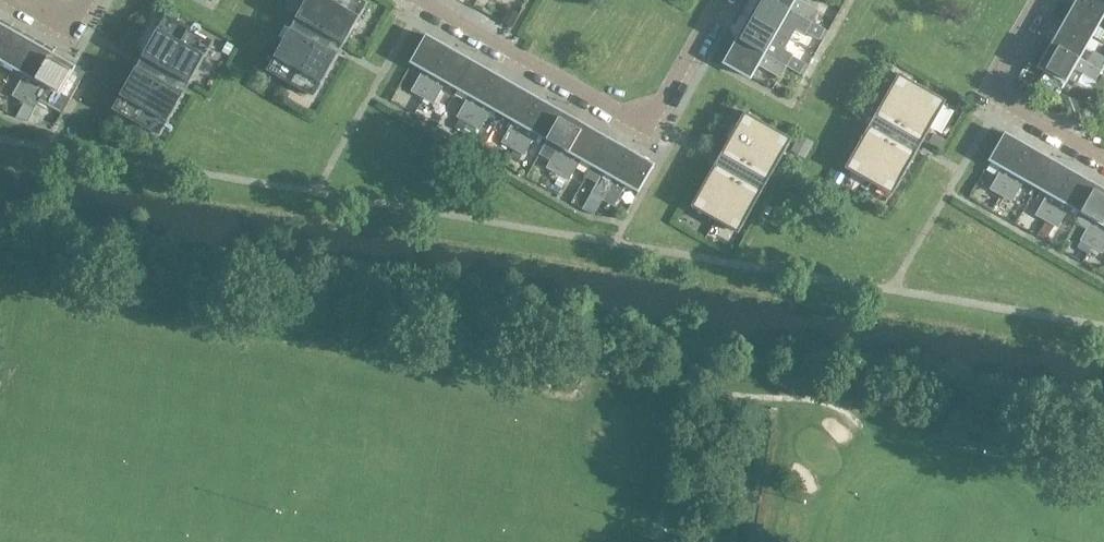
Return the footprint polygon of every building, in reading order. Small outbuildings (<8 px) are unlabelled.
[(338,0),(307,0),(297,18),(321,31),(338,0)] [(368,2),(364,0),(338,0),(321,31),(344,44),(368,2)] [(790,9),(774,0),(760,0),(751,16),(777,31),(784,20),(792,25),(806,30),(811,21),(797,13),(790,9)] [(790,9),(797,13),(811,21),(816,12),(805,3),(800,0),(774,0),(790,9)] [(1103,15),(1103,13),(1081,0),(1077,0),(1065,20),(1092,36),(1103,15)] [(1103,13),(1103,0),(1081,0),(1103,13)] [(167,70),(191,28),(167,14),(143,57),(167,70)] [(771,43),(777,31),(751,16),(738,38),(765,54),(771,58),(786,66),(791,57),(780,48),(771,43)] [(1092,36),(1065,20),(1053,43),(1079,58),(1086,62),(1100,70),(1103,64),(1103,60),(1094,52),(1086,47),(1092,36)] [(29,40),(7,27),(0,39),(0,65),(3,60),(14,67),(29,40)] [(190,83),(214,41),(191,28),(167,70),(190,83)] [(291,84),(315,41),(291,28),(267,70),(291,84)] [(423,96),(450,48),(427,35),(412,61),(424,69),(419,78),(414,91),(423,96)] [(771,58),(765,54),(738,38),(724,62),(751,77),(758,64),(767,70),(781,74),(786,66),(771,58)] [(36,79),(51,53),(29,40),(14,67),(25,73),(20,82),(15,95),(24,100),(36,79)] [(315,97),(338,55),(339,55),(315,41),(291,84),(315,97)] [(1100,70),(1086,62),(1079,58),(1053,43),(1039,67),(1046,71),(1040,82),(1058,92),(1065,81),(1066,82),(1073,69),(1082,74),(1096,79),(1100,70)] [(458,88),(473,61),(450,48),(423,96),(432,101),(441,91),(446,81),(458,88)] [(69,78),(75,66),(51,53),(36,79),(24,100),(33,105),(42,95),(47,85),(60,93),(69,78)] [(476,108),(496,74),(473,61),(458,88),(470,95),(464,104),(460,117),(469,122),(476,108)] [(78,83),(85,72),(75,66),(69,78),(78,83)] [(137,123),(161,80),(137,67),(113,109),(137,123)] [(899,129),(923,87),(899,73),(875,115),(899,129)] [(503,113),(518,87),(496,74),(476,108),(469,122),(477,127),(487,116),(492,107),(503,113)] [(161,136),(184,94),(161,80),(137,123),(161,136)] [(513,147),(540,100),(518,87),(503,113),(514,120),(509,129),(505,142),(513,147)] [(923,142),(947,100),(923,87),(899,129),(923,142)] [(548,139),(563,112),(540,100),(513,147),(522,152),(531,141),(536,132),(548,139)] [(745,167),(769,125),(745,111),(721,154),(745,167)] [(558,173),(585,125),(563,112),(548,139),(559,145),(554,154),(549,168),(558,173)] [(593,164),(608,138),(585,125),(558,173),(567,178),(576,167),(581,158),(593,164)] [(768,181),(792,138),(769,125),(745,167),(768,181)] [(869,181),(893,139),(870,126),(846,168),(869,181)] [(1014,173),(1029,147),(1007,134),(991,160),(1003,167),(997,176),(993,189),(1002,194),(1010,180),(1014,173)] [(611,184),(615,177),(630,150),(608,138),(593,164),(604,171),(599,180),(594,193),(603,198),(611,184)] [(893,195),(916,154),(917,153),(893,139),(869,181),(893,195)] [(1036,186),(1051,159),(1029,147),(1014,173),(1010,180),(1002,194),(1010,199),(1019,189),(1025,179),(1036,186)] [(639,190),(654,164),(630,150),(615,177),(639,190)] [(1055,205),(1074,172),(1051,159),(1036,186),(1048,193),(1043,202),(1039,215),(1047,220),(1055,206),(1055,205)] [(715,220),(739,177),(715,164),(691,206),(715,220)] [(1081,211),(1096,185),(1074,172),(1055,205),(1055,206),(1047,220),(1056,225),(1065,215),(1070,205),(1081,211)] [(739,233),(762,192),(763,191),(739,177),(715,220),(739,233)] [(612,203),(621,192),(611,184),(603,198),(612,203)] [(1103,224),(1103,189),(1096,185),(1081,211),(1093,218),(1088,228),(1083,241),(1092,246),(1103,224)] [(1092,246),(1101,251),(1103,247),(1103,224),(1092,246)]
